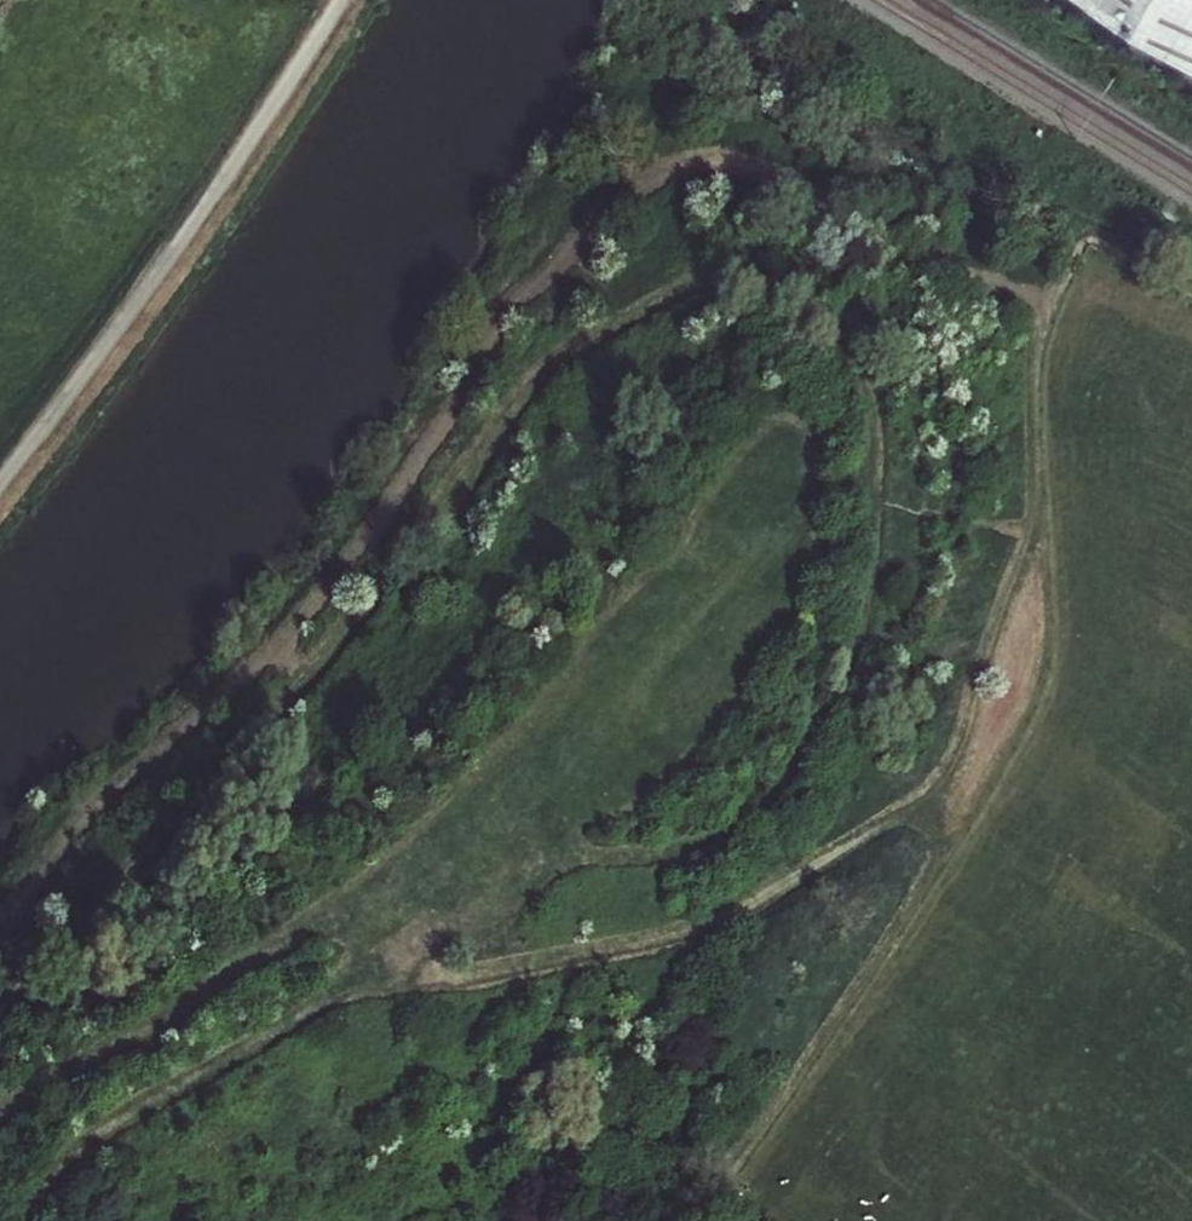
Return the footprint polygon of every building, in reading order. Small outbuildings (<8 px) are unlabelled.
[(1191,54),(1191,0),(1101,0),(1191,54)]
